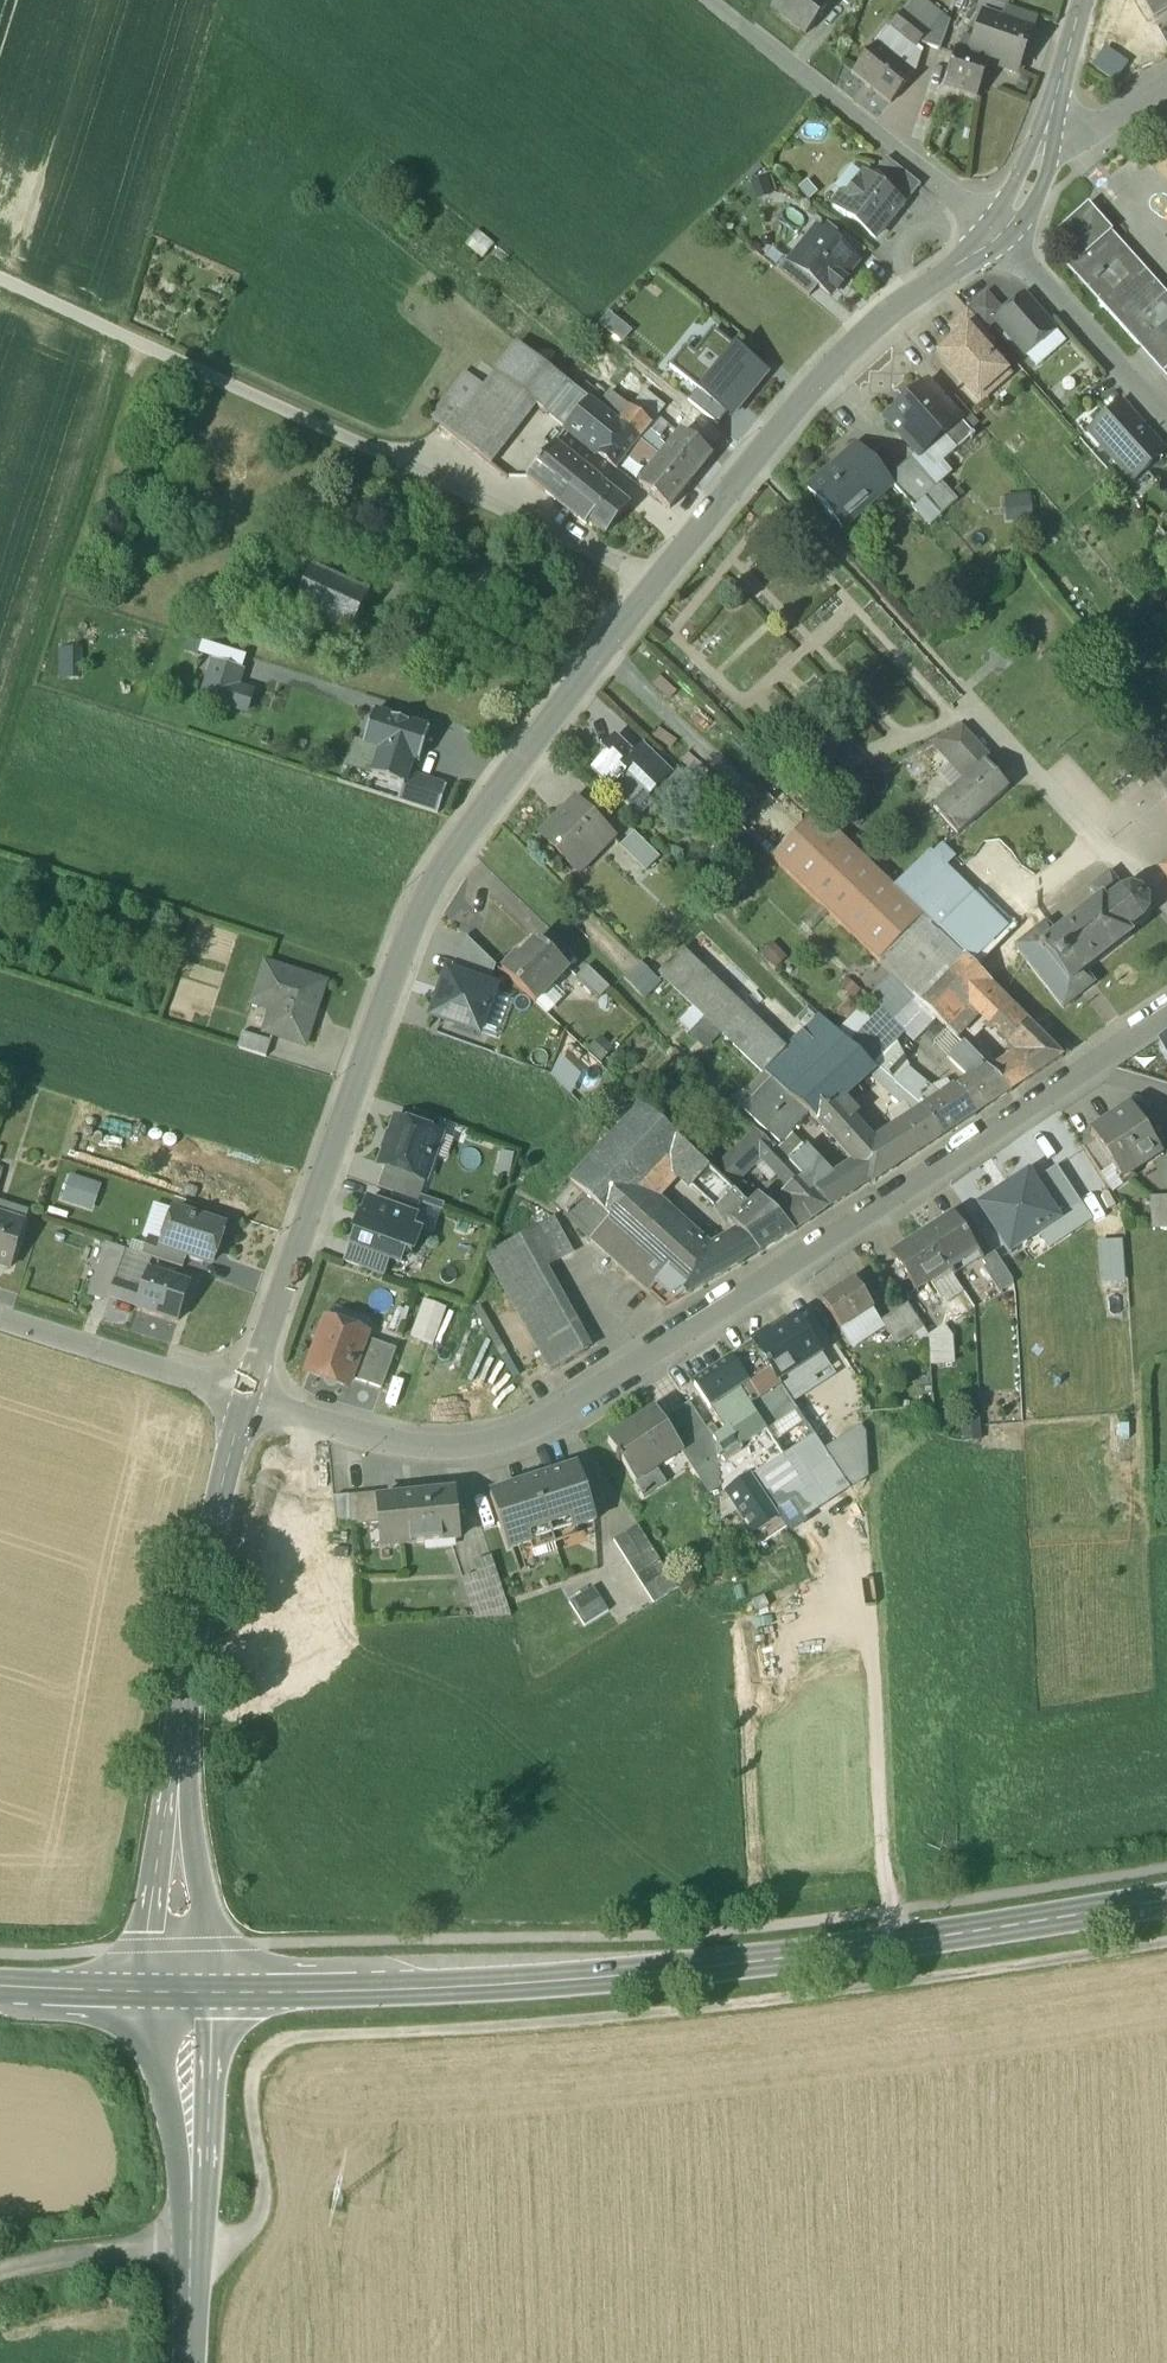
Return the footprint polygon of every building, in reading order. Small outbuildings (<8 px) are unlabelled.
[(773,9),(806,36),(832,4),(827,0),(780,0),(773,9)] [(850,9),(858,0),(839,0),(850,9)] [(922,0),(913,0),(901,14),(928,35),(943,17),(922,0)] [(983,0),(980,0),(975,15),(988,19),(988,18),(1003,23),(1008,8),(983,0)] [(1008,8),(1011,0),(983,0),(1008,8)] [(1154,20),(1166,13),(1166,0),(1142,0),(1154,20)] [(1035,18),(1008,8),(1003,23),(1030,32),(1035,18)] [(928,35),(901,14),(891,27),(918,48),(921,45),(928,35)] [(988,19),(975,15),(968,26),(968,27),(983,33),(988,19)] [(928,35),(921,45),(940,52),(950,22),(943,17),(928,35)] [(1003,23),(988,18),(988,19),(983,33),(975,58),(989,63),(989,64),(1016,74),(1030,32),(1003,23)] [(918,48),(891,27),(876,45),(914,76),(923,51),(918,48)] [(914,76),(876,45),(853,74),(892,105),(914,76)] [(975,58),(956,51),(944,87),(977,99),(989,64),(989,63),(975,58)] [(921,187),(887,160),(877,172),(888,181),(881,191),(901,208),(903,209),(921,187)] [(864,178),(848,199),(844,196),(834,209),(845,218),(847,217),(876,240),(901,208),(881,191),(864,178)] [(1112,234),(1113,233),(1089,205),(1056,235),(1075,256),(1065,265),(1163,375),(1162,376),(1166,381),(1166,295),(1112,234)] [(857,264),(817,231),(791,264),(790,265),(818,287),(830,297),(835,290),(838,292),(845,284),(842,282),(857,264)] [(791,264),(786,260),(776,272),(809,298),(818,287),(790,265),(791,264)] [(1004,314),(987,294),(967,311),(970,314),(986,332),(998,322),(997,321),(1004,314)] [(1004,314),(997,321),(998,322),(1027,356),(1054,332),(1023,297),(1004,314)] [(970,314),(952,329),(961,339),(968,333),(986,354),(996,345),(986,332),(970,314)] [(605,326),(628,339),(634,327),(611,315),(605,326)] [(961,339),(942,356),(981,399),(1006,377),(986,354),(968,333),(961,339)] [(686,349),(670,368),(698,391),(704,396),(713,386),(736,404),(749,388),(753,392),(767,375),(725,341),(718,350),(706,341),(694,355),(686,349)] [(567,384),(518,345),(495,374),(532,404),(544,413),(567,384)] [(465,373),(431,418),(449,433),(484,388),(465,373)] [(484,388),(449,433),(487,463),(532,404),(495,374),(484,388)] [(927,385),(887,421),(921,461),(945,440),(940,435),(957,419),(927,385)] [(698,391),(689,403),(718,426),(736,404),(713,386),(704,396),(698,391)] [(665,408),(646,391),(636,403),(655,420),(665,408)] [(590,402),(567,432),(596,455),(598,453),(597,452),(619,425),(590,402)] [(1120,406),(1091,431),(1135,480),(1163,455),(1120,406)] [(651,426),(631,409),(619,425),(639,441),(651,426)] [(957,419),(940,435),(945,440),(956,452),(970,439),(972,442),(975,439),(957,419)] [(639,441),(619,425),(597,452),(598,453),(617,469),(632,450),(639,441)] [(596,455),(567,432),(555,446),(600,482),(617,469),(598,453),(596,455)] [(682,433),(661,459),(691,483),(711,457),(682,433)] [(661,459),(639,441),(632,450),(654,468),(661,459)] [(600,482),(555,446),(528,480),(561,506),(578,485),(590,494),(600,482)] [(887,480),(857,447),(808,491),(839,526),(889,482),(887,480)] [(654,468),(640,485),(670,509),(691,483),(661,459),(654,468)] [(936,487),(911,459),(899,470),(942,520),(961,504),(941,482),(936,487)] [(942,520),(899,470),(887,480),(889,482),(930,529),(942,520)] [(590,494),(576,512),(577,513),(582,517),(605,536),(629,506),(600,482),(590,494)] [(578,485),(561,506),(573,516),(574,517),(577,513),(576,512),(590,494),(578,485)] [(1032,520),(1031,498),(1008,499),(1009,521),(1032,520)] [(582,517),(577,513),(574,517),(573,516),(572,517),(578,522),(582,517)] [(369,596),(312,570),(294,608),(352,635),(369,596)] [(60,647),(60,678),(80,678),(80,647),(60,647)] [(241,669),(215,661),(204,699),(245,712),(251,693),(236,688),(241,669)] [(430,731),(373,713),(363,745),(381,750),(372,778),(402,787),(404,788),(408,775),(413,761),(420,763),(430,731)] [(963,729),(935,742),(951,759),(973,739),(963,729)] [(634,754),(616,737),(602,752),(606,756),(592,771),(629,808),(644,793),(650,798),(664,784),(648,770),(649,769),(643,764),(643,763),(637,757),(637,758),(634,754)] [(973,739),(951,759),(968,779),(985,764),(986,765),(991,760),(973,739)] [(653,753),(644,744),(634,754),(637,758),(637,757),(643,763),(653,753)] [(674,773),(653,753),(643,763),(643,764),(649,769),(648,770),(664,784),(674,773)] [(1151,771),(1166,792),(1166,758),(1151,771)] [(968,779),(934,810),(957,836),(1009,790),(986,765),(985,764),(968,779)] [(447,788),(408,775),(404,788),(402,787),(398,802),(438,815),(447,788)] [(577,803),(543,837),(580,874),(581,874),(576,868),(609,835),(614,840),(577,803)] [(894,889),(816,813),(772,859),(879,963),(923,917),(908,903),(907,904),(894,890),(894,889)] [(660,858),(634,833),(620,847),(646,872),(660,858)] [(934,857),(930,853),(894,889),(894,890),(907,903),(908,902),(908,903),(923,917),(939,932),(975,897),(945,867),(953,859),(943,849),(934,857)] [(1072,922),(1069,924),(1070,925),(1058,933),(1055,935),(1050,928),(1048,929),(1048,930),(1040,936),(1038,937),(1043,944),(1041,946),(1041,947),(1041,948),(1040,948),(1069,985),(1070,985),(1071,985),(1073,983),(1077,989),(1079,988),(1090,979),(1086,973),(1088,972),(1088,971),(1099,962),(1099,963),(1102,960),(1113,951),(1114,951),(1117,949),(1117,948),(1128,940),(1131,938),(1131,937),(1131,936),(1128,932),(1140,923),(1141,925),(1144,922),(1143,921),(1147,914),(1149,915),(1150,911),(1148,911),(1148,903),(1150,902),(1148,899),(1147,899),(1142,894),(1143,892),(1139,890),(1138,891),(1131,889),(1131,887),(1127,887),(1127,890),(1124,890),(1110,873),(1107,875),(1108,875),(1093,887),(1092,887),(1090,889),(1092,892),(1092,891),(1098,899),(1097,899),(1099,901),(1097,902),(1097,903),(1087,911),(1087,910),(1084,913),(1073,922),(1072,922)] [(975,897),(939,932),(958,951),(973,966),(1009,930),(975,897)] [(1069,985),(1040,948),(1041,948),(1041,947),(1041,946),(1043,944),(1038,937),(1040,936),(1048,930),(1048,929),(1050,928),(1046,923),(1015,948),(1063,1010),(1084,994),(1079,988),(1077,989),(1073,983),(1071,985),(1070,985),(1069,985)] [(466,939),(453,974),(490,987),(497,967),(466,939)] [(538,940),(521,959),(518,956),(502,972),(536,1004),(569,970),(538,940)] [(683,951),(659,975),(761,1073),(786,1050),(683,951)] [(973,966),(958,951),(940,970),(1011,1041),(1014,1039),(1029,1025),(991,987),(993,985),(973,966)] [(626,981),(646,1000),(661,984),(642,964),(626,981)] [(325,984),(266,965),(258,990),(277,996),(266,1033),(305,1046),(325,984)] [(611,989),(588,967),(577,980),(599,1002),(611,989)] [(433,1019),(479,1034),(494,988),(490,987),(453,974),(448,973),(433,1019)] [(926,1010),(905,989),(883,1012),(904,1032),(926,1010)] [(904,1032),(883,1012),(871,1025),(892,1045),(904,1032)] [(788,1096),(846,1043),(821,1018),(786,1050),(761,1073),(770,1081),(788,1096)] [(892,1045),(871,1025),(850,1046),(872,1068),(892,1045)] [(1062,1058),(1029,1025),(1014,1039),(1028,1054),(994,1076),(1010,1093),(1062,1058)] [(271,1042),(243,1033),(238,1049),(266,1058),(271,1042)] [(846,1043),(788,1096),(809,1114),(819,1123),(839,1105),(843,1100),(870,1076),(875,1072),(872,1068),(850,1046),(846,1043)] [(964,1048),(951,1061),(970,1080),(987,1070),(964,1048)] [(970,1080),(958,1088),(975,1116),(1010,1093),(994,1076),(987,1070),(970,1080)] [(910,1100),(875,1072),(870,1076),(883,1086),(882,1087),(904,1106),(907,1103),(910,1100)] [(765,1131),(791,1099),(770,1081),(743,1111),(765,1131)] [(929,1107),(923,1110),(940,1139),(975,1116),(958,1088),(929,1107)] [(929,1107),(913,1096),(910,1100),(923,1110),(929,1107)] [(791,1099),(765,1131),(782,1145),(809,1114),(791,1099)] [(858,1116),(843,1100),(839,1105),(853,1120),(858,1116)] [(923,1110),(910,1100),(907,1103),(917,1114),(923,1110)] [(853,1120),(839,1105),(819,1123),(856,1165),(871,1182),(873,1184),(896,1168),(874,1143),(853,1120)] [(643,1106),(571,1183),(583,1194),(611,1219),(638,1244),(666,1215),(696,1184),(710,1169),(643,1106)] [(1132,1108),(1092,1134),(1095,1140),(1112,1167),(1117,1175),(1128,1168),(1132,1173),(1162,1154),(1132,1108)] [(917,1114),(892,1131),(874,1143),(896,1168),(940,1139),(923,1110),(917,1114)] [(441,1121),(414,1112),(409,1125),(436,1135),(441,1121)] [(409,1125),(396,1121),(380,1165),(385,1167),(425,1181),(434,1155),(430,1154),(436,1135),(409,1125)] [(773,1147),(757,1131),(715,1174),(730,1188),(753,1166),(773,1147)] [(1095,1140),(1083,1147),(1101,1174),(1112,1167),(1095,1140)] [(790,1164),(773,1147),(760,1160),(789,1189),(803,1179),(790,1164)] [(805,1150),(790,1164),(803,1179),(807,1182),(821,1168),(805,1150)] [(832,1180),(821,1168),(807,1182),(830,1208),(871,1182),(856,1165),(832,1180)] [(425,1181),(385,1167),(377,1189),(394,1195),(417,1203),(425,1181)] [(1059,1221),(1082,1205),(1056,1167),(1033,1183),(1059,1221)] [(718,1208),(735,1193),(730,1188),(715,1174),(710,1169),(696,1184),(718,1208)] [(65,1200),(96,1211),(106,1185),(75,1173),(65,1200)] [(1012,1253),(1059,1221),(1033,1183),(1028,1177),(982,1208),(1012,1253)] [(788,1199),(774,1211),(794,1232),(810,1223),(830,1208),(807,1182),(803,1179),(789,1189),(783,1194),(788,1199)] [(742,1234),(726,1244),(743,1264),(794,1232),(760,1197),(749,1207),(735,1193),(718,1208),(742,1234)] [(611,1219),(583,1194),(565,1215),(591,1240),(611,1219)] [(394,1195),(390,1209),(417,1218),(422,1205),(417,1203),(394,1195)] [(1150,1198),(1152,1229),(1166,1228),(1166,1197),(1150,1198)] [(390,1209),(367,1201),(351,1248),(391,1262),(401,1265),(405,1254),(414,1257),(423,1233),(413,1230),(417,1218),(390,1209)] [(224,1228),(174,1212),(163,1245),(162,1247),(187,1255),(187,1256),(212,1264),(224,1228)] [(710,1255),(666,1215),(638,1244),(691,1293),(743,1264),(726,1244),(714,1251),(710,1255)] [(954,1216),(925,1235),(949,1270),(950,1273),(979,1254),(954,1216)] [(11,1269),(25,1226),(0,1217),(0,1265),(11,1269)] [(552,1219),(526,1233),(546,1267),(571,1253),(552,1219)] [(638,1244),(611,1219),(591,1240),(665,1307),(691,1293),(638,1244)] [(586,1352),(540,1270),(546,1267),(526,1233),(485,1256),(550,1372),(586,1352)] [(949,1270),(925,1235),(892,1256),(915,1292),(932,1281),(949,1270)] [(187,1255),(162,1247),(163,1245),(148,1240),(143,1256),(183,1269),(187,1256),(187,1255)] [(108,1245),(97,1277),(114,1283),(125,1250),(108,1245)] [(386,1278),(391,1262),(351,1248),(346,1264),(386,1278)] [(998,1258),(983,1268),(999,1293),(1014,1283),(998,1258)] [(949,1270),(932,1281),(943,1298),(949,1301),(963,1292),(950,1273),(949,1270)] [(191,1286),(148,1272),(140,1296),(136,1307),(136,1308),(178,1322),(191,1286)] [(855,1281),(822,1302),(841,1330),(874,1309),(855,1281)] [(137,1290),(114,1283),(109,1298),(136,1307),(140,1296),(135,1295),(137,1290)] [(924,1328),(908,1303),(881,1321),(898,1345),(924,1328)] [(821,1352),(798,1318),(772,1334),(770,1332),(752,1344),(777,1382),(809,1361),(819,1376),(830,1368),(821,1354),(822,1353),(821,1352)] [(324,1328),(323,1327),(316,1331),(313,1339),(316,1346),(317,1347),(309,1371),(348,1385),(350,1379),(365,1339),(365,1337),(326,1323),(324,1328)] [(944,1328),(930,1337),(931,1338),(932,1365),(953,1364),(951,1338),(944,1328)] [(397,1350),(365,1339),(350,1379),(382,1390),(397,1350)] [(777,1382),(752,1344),(731,1358),(732,1360),(754,1392),(754,1393),(759,1400),(749,1406),(767,1432),(773,1441),(803,1422),(804,1421),(778,1384),(777,1382)] [(847,1366),(833,1344),(821,1352),(822,1353),(821,1354),(830,1368),(834,1374),(847,1366)] [(732,1360),(695,1385),(712,1411),(740,1392),(745,1399),(754,1393),(754,1392),(732,1360)] [(740,1392),(712,1411),(726,1433),(737,1449),(738,1451),(767,1432),(749,1406),(745,1399),(740,1392)] [(754,1393),(745,1399),(749,1406),(759,1400),(754,1393)] [(690,1403),(663,1421),(684,1453),(710,1435),(690,1403)] [(663,1421),(656,1411),(609,1442),(619,1457),(616,1459),(620,1465),(623,1463),(637,1484),(684,1453),(663,1421)] [(803,1422),(773,1441),(784,1458),(814,1437),(803,1422)] [(737,1449),(718,1461),(720,1477),(773,1441),(767,1432),(738,1451),(737,1449)] [(862,1432),(826,1455),(849,1489),(865,1478),(862,1432)] [(726,1433),(714,1441),(718,1445),(718,1461),(737,1449),(726,1433)] [(784,1458),(753,1478),(779,1518),(787,1530),(848,1489),(849,1489),(826,1455),(814,1437),(784,1458)] [(773,1441),(720,1477),(721,1498),(727,1495),(726,1492),(750,1476),(779,1519),(779,1518),(753,1478),(784,1458),(773,1441)] [(579,1468),(490,1497),(508,1550),(597,1521),(579,1468)] [(779,1519),(750,1476),(726,1492),(727,1495),(762,1546),(787,1530),(779,1519)] [(378,1500),(380,1523),(381,1526),(390,1525),(392,1547),(459,1541),(454,1493),(378,1500)] [(378,1494),(349,1497),(350,1526),(380,1523),(378,1500),(378,1494)] [(349,1497),(333,1498),(336,1527),(350,1526),(349,1497)] [(678,1589),(638,1526),(614,1541),(654,1605),(678,1589)] [(492,1558),(474,1563),(478,1575),(463,1580),(475,1619),(511,1617),(492,1558)] [(594,1588),(570,1603),(585,1627),(609,1612),(594,1588)]
